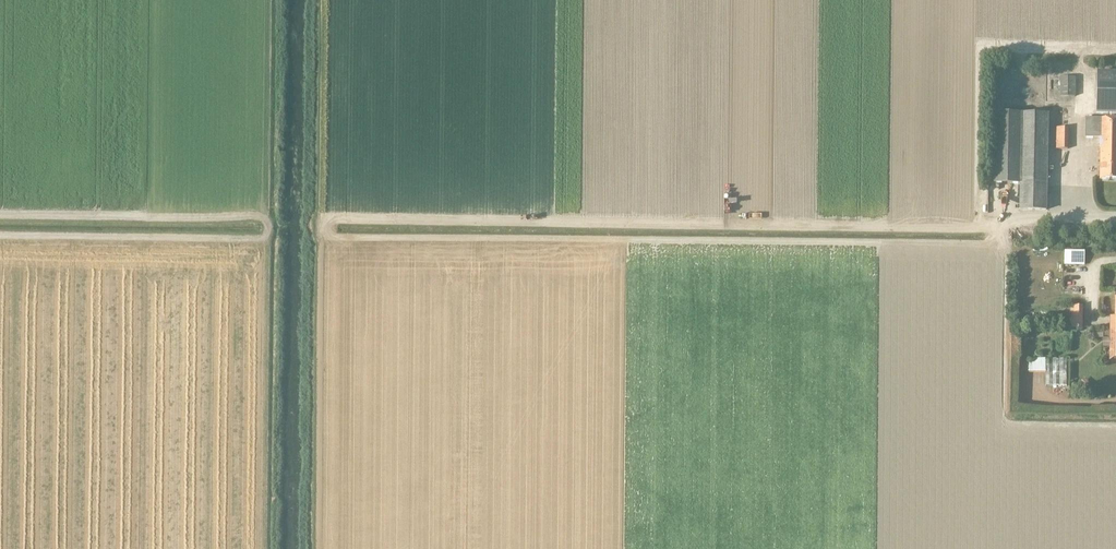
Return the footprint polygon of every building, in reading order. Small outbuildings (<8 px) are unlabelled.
[(1096,113),(1115,114),(1115,72),(1096,72),(1096,113)] [(1076,96),(1076,76),(1060,76),(1060,96),(1076,96)] [(1046,209),(1048,113),(995,112),(994,182),(1020,183),(1019,209),(1046,209)] [(1115,179),(1115,118),(1085,117),(1085,137),(1100,137),(1100,179),(1115,179)] [(1067,149),(1068,127),(1056,127),(1056,148),(1067,149)] [(1017,203),(1018,192),(1010,192),(1009,202),(1017,203)] [(1082,327),(1082,305),(1070,305),(1070,327),(1082,327)] [(1028,362),(1029,377),(1046,376),(1045,361),(1028,362)]
